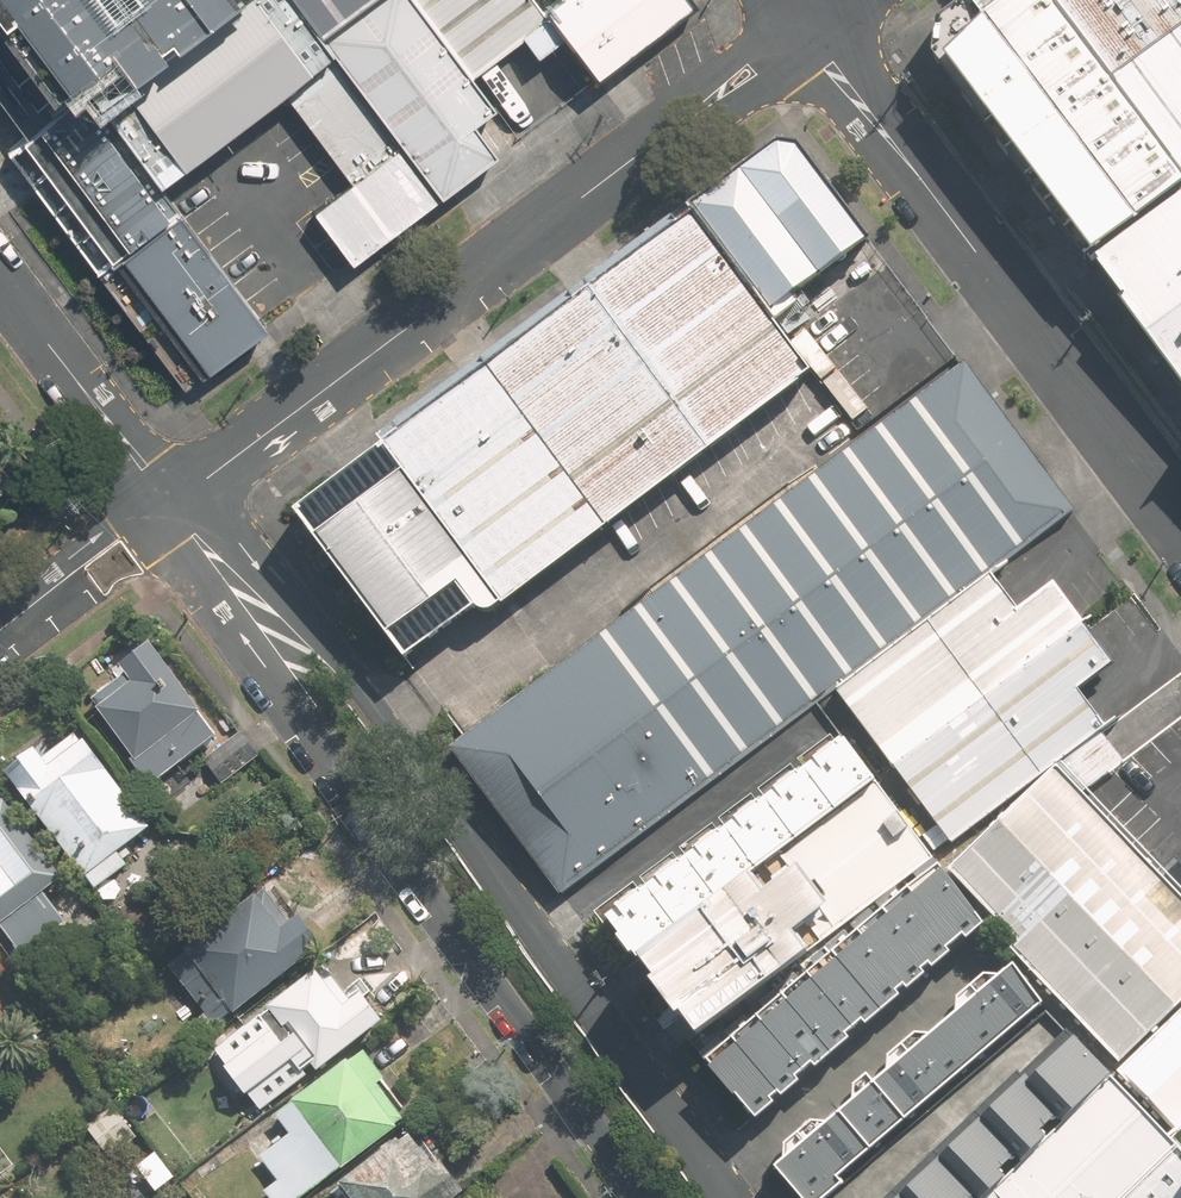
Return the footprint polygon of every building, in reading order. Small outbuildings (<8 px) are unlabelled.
[(27,112),(86,69),(102,91),(225,0),(0,0),(0,75),(27,112)] [(256,0),(225,0),(102,91),(27,146),(98,242),(277,109),(316,81),(256,0)] [(321,40),(373,0),(291,0),(321,40)] [(321,40),(440,197),(496,155),(472,123),(494,107),(470,76),(412,0),(373,0),(321,40)] [(470,76),(521,37),(536,57),(564,36),(544,9),(537,0),(412,0),(470,76)] [(689,0),(556,0),(544,9),(564,36),(595,78),(693,5),(689,0)] [(1053,0),(967,0),(940,20),(935,49),(1089,255),(1180,183),(1180,171),(1053,0)] [(1180,171),(1180,0),(1053,0),(1180,171)] [(370,152),(316,81),(277,109),(331,181),(295,209),(336,264),(411,207),(370,152)] [(776,139),(686,202),(768,307),(864,234),(793,140),(776,139)] [(1089,255),(1180,374),(1180,183),(1089,255)] [(800,351),(686,202),(374,439),(488,588),(800,351)] [(244,323),(164,216),(102,262),(182,368),(244,323)] [(963,360),(456,737),(565,882),(832,684),(984,571),(1072,506),(963,360)] [(19,472),(0,447),(0,486),(19,472)] [(446,540),(382,456),(299,518),(364,603),(446,540)] [(1011,607),(984,571),(832,684),(949,837),(1103,720),(1078,686),(1140,638),(1078,556),(1011,607)] [(152,781),(230,724),(166,636),(136,658),(142,665),(100,696),(142,754),(136,758),(152,781)] [(47,734),(13,757),(100,886),(136,862),(127,848),(160,826),(118,764),(127,758),(101,719),(57,749),(47,734)] [(844,727),(605,908),(639,952),(877,771),(844,727)] [(254,758),(236,733),(194,763),(212,787),(254,758)] [(1061,759),(945,870),(1120,1049),(1180,990),(1180,882),(1061,759)] [(939,851),(877,771),(639,952),(628,960),(689,1041),(939,851)] [(26,953),(71,921),(47,887),(65,874),(23,816),(31,811),(10,782),(0,789),(0,917),(26,953)] [(983,916),(939,865),(707,1060),(751,1111),(983,916)] [(220,1024),(336,933),(314,905),(302,915),(275,880),(171,961),(220,1024)] [(12,953),(0,936),(0,962),(12,953)] [(1014,957),(771,1154),(807,1197),(819,1197),(846,1176),(840,1169),(1048,999),(1014,957)] [(275,1100),(395,1009),(373,981),(351,998),(326,965),(229,1040),(275,1100)] [(1116,1071),(1173,1129),(1180,1121),(1180,1008),(1116,1071)] [(1075,1030),(1035,1068),(1072,1108),(1106,1074),(1112,1068),(1075,1030)] [(415,1111),(390,1077),(397,1072),(377,1045),(287,1113),(299,1129),(266,1154),(281,1173),(266,1185),(276,1197),(299,1197),(415,1111)] [(1031,1063),(992,1100),(1026,1136),(1032,1142),(1072,1108),(1035,1068),(1031,1063)] [(1106,1074),(1072,1108),(982,1197),(1114,1197),(1172,1142),(1106,1074)] [(1026,1136),(992,1100),(951,1139),(986,1176),(993,1183),(1025,1153),(1017,1145),(1026,1136)] [(120,1101),(92,1123),(115,1153),(143,1132),(120,1101)] [(477,1182),(453,1150),(442,1157),(422,1129),(349,1182),(360,1197),(455,1197),(477,1182)] [(951,1139),(900,1187),(910,1197),(971,1197),(967,1193),(986,1176),(951,1139)] [(1114,1197),(1180,1197),(1180,1151),(1172,1142),(1114,1197)] [(889,1197),(910,1197),(900,1187),(889,1197)]
